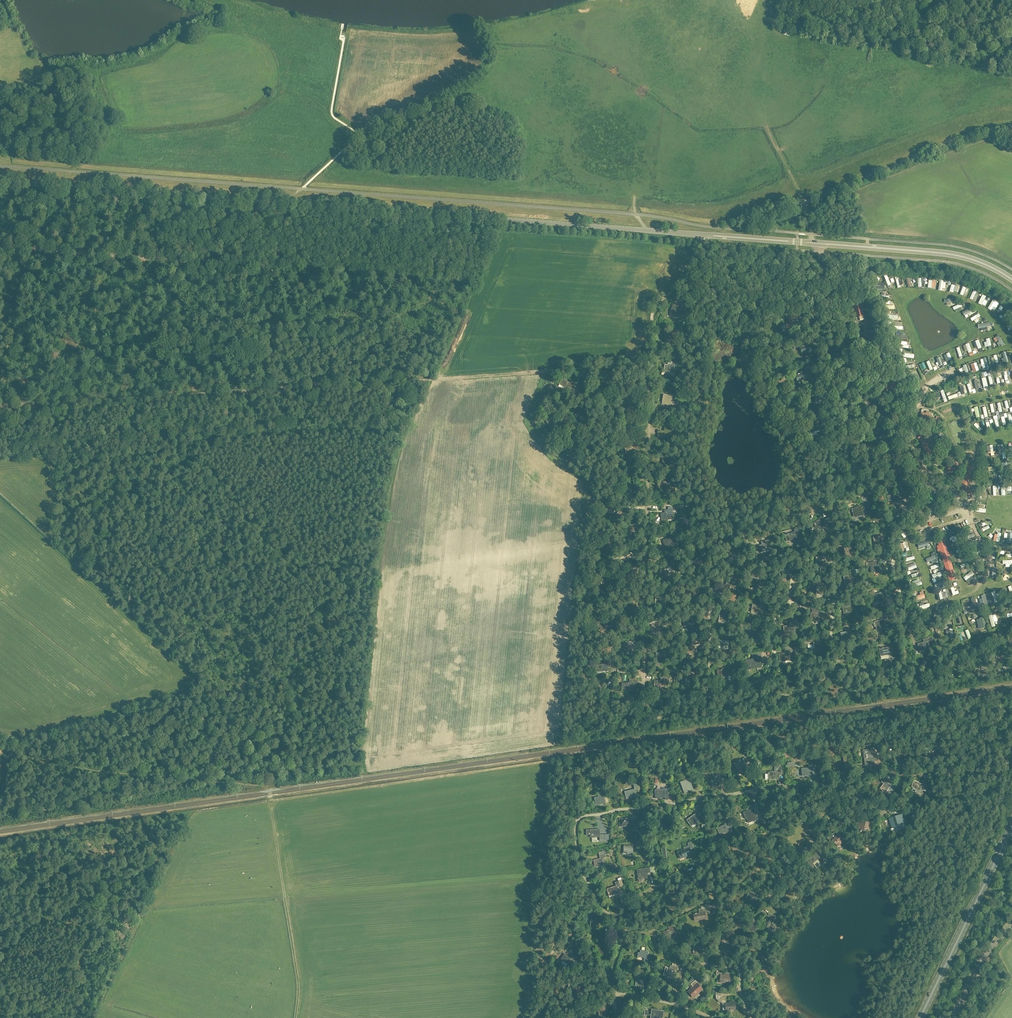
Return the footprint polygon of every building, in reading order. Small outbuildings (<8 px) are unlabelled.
[(991,309),(997,311),(1000,304),(994,302),(991,309)] [(680,317),(681,312),(682,304),(673,303),(671,316),(680,317)] [(861,304),(859,312),(856,317),(864,316),(861,304)] [(798,321),(797,318),(796,315),(787,316),(790,323),(787,324),(786,324),(784,325),(786,331),(797,328),(796,322),(798,321)] [(672,333),(672,336),(665,335),(664,344),(674,345),(674,336),(677,337),(678,334),(672,333)] [(812,341),(808,342),(805,343),(806,345),(804,346),(804,345),(802,346),(800,347),(802,353),(813,350),(811,344),(813,343),(812,341)] [(902,350),(910,351),(911,343),(904,343),(903,346),(902,346),(902,350)] [(674,366),(677,366),(677,363),(672,362),(671,365),(665,365),(664,373),(674,374),(674,366)] [(808,369),(803,370),(801,371),(801,373),(800,374),(798,374),(796,375),(797,381),(809,378),(807,372),(809,371),(808,369)] [(608,376),(599,383),(603,388),(612,381),(608,376)] [(570,383),(563,378),(560,384),(569,390),(573,385),(575,387),(577,384),(572,380),(570,383)] [(895,380),(884,386),(887,391),(898,386),(895,380)] [(817,395),(817,396),(815,396),(816,402),(827,399),(826,393),(827,393),(827,390),(822,391),(822,394),(819,395),(818,395),(817,395)] [(662,404),(676,406),(677,403),(671,402),(672,396),(664,394),(662,404)] [(626,414),(634,416),(633,417),(637,418),(638,413),(635,412),(636,406),(628,405),(626,414)] [(575,415),(581,422),(586,418),(580,411),(575,415)] [(552,417),(547,421),(552,429),(557,425),(558,426),(560,424),(556,418),(554,420),(552,417)] [(822,422),(821,419),(820,417),(815,418),(816,424),(813,424),(811,425),(809,426),(811,432),(822,429),(820,423),(822,422)] [(658,433),(672,436),(674,426),(665,425),(664,431),(658,430),(658,433)] [(924,432),(925,434),(921,436),(934,459),(936,461),(942,457),(941,456),(941,455),(927,430),(924,432)] [(624,439),(625,445),(626,453),(632,452),(632,451),(639,450),(638,443),(631,444),(630,438),(631,438),(631,434),(623,435),(623,439),(624,439)] [(582,448),(585,444),(586,442),(584,440),(582,442),(582,443),(580,441),(579,442),(578,441),(577,443),(572,440),(568,445),(576,451),(579,447),(582,448)] [(660,454),(660,457),(663,457),(663,465),(674,464),(673,457),(665,457),(665,454),(660,454)] [(949,462),(945,468),(947,469),(946,470),(952,474),(957,467),(951,463),(951,464),(949,462)] [(858,469),(854,465),(854,464),(854,463),(853,463),(852,463),(851,463),(850,463),(850,464),(849,464),(849,465),(849,466),(849,467),(850,467),(850,468),(851,468),(852,468),(854,470),(851,472),(854,476),(859,472),(857,470),(858,469)] [(959,492),(972,495),(973,490),(969,489),(970,482),(972,483),(973,479),(971,479),(974,468),(965,466),(959,492)] [(896,482),(899,494),(907,491),(903,480),(896,482)] [(663,482),(664,485),(665,485),(666,493),(675,491),(674,484),(669,484),(668,481),(663,482)] [(629,493),(639,492),(638,485),(628,487),(629,493)] [(612,505),(603,504),(599,504),(599,509),(600,509),(600,513),(605,513),(605,511),(612,511),(612,505)] [(854,516),(863,513),(861,506),(852,509),(852,510),(852,511),(853,511),(854,516)] [(662,520),(672,519),(675,519),(674,512),(673,512),(673,509),(665,510),(665,513),(661,513),(662,520)] [(821,522),(820,519),(815,522),(819,529),(823,527),(824,529),(832,524),(829,518),(821,522)] [(628,526),(628,529),(626,530),(626,535),(632,534),(631,532),(638,531),(637,524),(628,526)] [(787,541),(797,538),(797,541),(801,540),(797,528),(794,529),(795,532),(789,534),(789,533),(788,534),(785,535),(787,541)] [(875,545),(884,542),(882,535),(873,537),(875,545)] [(674,546),(674,545),(677,544),(674,536),(663,540),(665,547),(671,546),(671,547),(674,546)] [(612,544),(606,544),(606,541),(600,540),(600,544),(602,544),(602,550),(611,551),(612,544)] [(761,553),(760,552),(767,550),(766,544),(769,543),(768,540),(762,542),(763,545),(756,546),(757,550),(756,551),(757,554),(761,553)] [(956,579),(945,541),(938,542),(950,581),(956,579)] [(922,553),(929,551),(927,544),(921,546),(922,553)] [(856,554),(855,554),(853,547),(844,549),(844,552),(844,553),(845,553),(845,556),(850,555),(851,559),(857,558),(856,554)] [(736,555),(737,557),(740,555),(738,552),(736,553),(734,548),(724,552),(725,556),(725,558),(726,557),(727,559),(736,555)] [(696,568),(704,563),(700,557),(692,562),(693,562),(692,563),(693,564),(693,563),(696,568)] [(816,557),(816,560),(816,567),(821,568),(820,571),(826,572),(826,561),(827,561),(828,557),(816,557)] [(876,561),(869,562),(869,566),(871,566),(871,573),(881,572),(880,564),(877,565),(876,561)] [(663,578),(672,574),(675,573),(670,563),(667,564),(669,568),(660,572),(663,578)] [(940,564),(935,566),(936,568),(933,569),(935,573),(942,570),(940,564)] [(782,578),(793,577),(792,569),(781,570),(782,578)] [(855,582),(853,575),(855,575),(854,571),(847,572),(848,576),(844,577),(845,584),(848,584),(849,584),(849,583),(855,582)] [(747,577),(751,577),(750,584),(748,584),(748,587),(753,587),(754,584),(759,585),(759,575),(747,574),(747,577)] [(975,574),(967,580),(970,584),(978,578),(975,574)] [(611,590),(611,584),(611,579),(602,579),(601,583),(601,590),(611,590)] [(727,582),(727,584),(720,584),(720,589),(722,589),(722,592),(730,592),(730,582),(727,582)] [(916,590),(925,588),(924,582),(915,584),(916,590)] [(699,589),(698,586),(693,587),(693,590),(687,591),(688,597),(698,596),(697,590),(699,589)] [(874,591),(869,592),(869,593),(870,595),(872,595),(874,602),(883,600),(881,593),(875,594),(874,591)] [(852,604),(850,604),(850,602),(848,602),(848,605),(843,606),(844,613),(853,611),(852,604)] [(752,605),(752,606),(751,612),(761,614),(762,606),(765,607),(765,604),(760,603),(759,606),(753,604),(753,605),(752,605)] [(729,621),(729,613),(732,613),(732,610),(727,610),(727,613),(720,612),(719,620),(729,621)] [(811,617),(813,617),(813,620),(823,621),(823,613),(818,613),(818,610),(812,610),(812,613),(811,612),(811,617)] [(887,619),(887,616),(881,617),(882,620),(875,622),(875,623),(874,623),(875,627),(876,626),(877,629),(886,627),(884,619),(887,619)] [(683,619),(685,627),(694,625),(692,617),(683,619)] [(600,629),(609,630),(610,623),(614,623),(615,620),(609,619),(609,620),(607,619),(607,621),(600,620),(599,621),(599,628),(600,629)] [(667,622),(661,622),(661,625),(654,625),(654,633),(663,633),(663,625),(667,625),(667,622)] [(794,625),(791,626),(784,627),(784,628),(783,628),(783,629),(784,629),(785,634),(795,633),(794,625)] [(850,631),(850,632),(849,629),(845,629),(845,632),(841,633),(842,640),(852,639),(850,631)] [(748,639),(758,640),(759,633),(750,631),(748,639)] [(928,637),(929,638),(923,639),(924,642),(918,644),(920,650),(929,648),(927,642),(929,641),(933,640),(932,636),(928,637)] [(823,641),(820,641),(820,638),(817,638),(812,638),(812,637),(804,637),(804,642),(810,642),(814,641),(814,649),(823,649),(823,641)] [(718,648),(728,649),(728,641),(719,640),(718,648)] [(692,646),(686,647),(688,655),(697,653),(695,645),(700,644),(699,641),(692,643),(692,646)] [(624,649),(626,651),(635,651),(635,642),(626,642),(624,644),(624,649)] [(889,656),(889,658),(895,657),(895,651),(892,652),(891,647),(884,648),(884,647),(882,648),(879,649),(881,656),(887,655),(889,656)] [(791,652),(790,649),(785,650),(786,653),(779,654),(780,661),(790,660),(788,652),(791,652)] [(656,650),(656,653),(656,660),(666,660),(666,653),(668,653),(668,650),(656,650)] [(747,661),(748,667),(758,666),(757,660),(762,659),(761,655),(761,652),(752,654),(752,659),(751,659),(751,660),(747,661)] [(604,661),(605,664),(595,665),(596,671),(599,671),(599,672),(608,670),(607,664),(610,663),(609,660),(604,661)] [(718,678),(728,677),(731,676),(730,668),(730,665),(727,665),(727,667),(722,668),(721,670),(717,670),(718,678)] [(695,682),(694,674),(694,672),(689,672),(689,675),(685,676),(686,683),(695,682)] [(664,681),(668,681),(670,681),(670,677),(668,677),(661,677),(661,680),(654,680),(654,688),(664,688),(664,681)] [(634,684),(638,684),(638,681),(629,680),(629,683),(622,683),(622,690),(633,690),(634,684)] [(873,748),(864,749),(865,759),(866,765),(875,764),(875,761),(878,760),(877,752),(874,753),(873,748)] [(903,754),(894,755),(895,762),(904,760),(903,754),(906,753),(906,748),(902,748),(903,754)] [(925,757),(932,756),(933,759),(937,759),(937,755),(935,755),(934,754),(941,753),(940,748),(924,751),(925,757)] [(846,756),(843,756),(844,762),(833,764),(834,770),(845,769),(844,761),(847,761),(846,756)] [(748,770),(745,764),(748,763),(745,758),(743,759),(745,763),(744,763),(740,765),(738,762),(734,764),(740,774),(748,770)] [(813,775),(812,768),(815,768),(815,763),(811,763),(812,765),(809,766),(809,768),(802,768),(802,776),(813,775)] [(775,771),(768,771),(769,779),(779,779),(779,775),(782,775),(782,769),(782,766),(774,766),(775,771)] [(717,771),(719,777),(710,780),(713,787),(722,784),(720,777),(723,776),(721,769),(717,771)] [(692,778),(680,782),(685,793),(694,790),(691,783),(694,782),(692,778)] [(880,789),(883,791),(883,793),(884,793),(886,793),(891,785),(886,782),(888,779),(885,778),(882,782),(884,784),(880,789)] [(912,787),(917,789),(916,792),(921,794),(925,786),(914,781),(912,787)] [(637,797),(635,790),(638,789),(637,784),(634,785),(635,789),(625,792),(626,799),(637,797)] [(656,799),(665,797),(665,800),(669,799),(667,788),(655,790),(656,799)] [(605,790),(602,791),(597,792),(599,797),(594,798),(597,805),(606,803),(604,796),(607,796),(605,790)] [(749,823),(758,820),(754,809),(745,812),(749,823)] [(695,814),(687,820),(691,826),(700,820),(701,822),(704,820),(703,818),(705,816),(702,812),(700,814),(701,815),(698,818),(695,814)] [(892,828),(895,827),(896,831),(906,828),(902,815),(891,818),(892,820),(890,820),(892,828)] [(631,826),(631,828),(631,830),(634,830),(634,823),(631,823),(630,818),(620,819),(621,827),(631,826)] [(655,830),(665,828),(666,830),(669,830),(668,824),(665,825),(664,821),(654,823),(655,830)] [(869,831),(871,825),(869,825),(870,823),(859,821),(858,829),(861,830),(861,828),(866,829),(866,831),(869,831)] [(722,825),(716,828),(720,836),(722,835),(722,834),(729,831),(727,829),(728,828),(725,822),(721,824),(722,825)] [(600,829),(590,830),(590,829),(586,830),(586,835),(590,835),(590,838),(599,837),(599,841),(604,841),(603,835),(600,835),(600,829)] [(836,831),(828,838),(832,843),(834,842),(838,846),(841,843),(843,846),(845,844),(838,836),(839,834),(836,831)] [(684,847),(685,850),(678,852),(680,859),(692,854),(689,849),(693,847),(691,842),(688,843),(688,845),(684,847)] [(807,861),(812,868),(815,866),(813,864),(813,863),(818,858),(823,864),(827,861),(819,851),(809,859),(810,859),(807,861)] [(605,864),(603,858),(606,858),(605,855),(600,856),(600,859),(594,860),(595,866),(605,864)] [(648,878),(647,873),(650,873),(649,868),(637,869),(638,880),(648,878)] [(617,887),(620,886),(618,881),(615,882),(616,886),(607,889),(608,894),(611,893),(612,895),(619,893),(617,887)] [(790,901),(797,893),(793,890),(795,888),(791,884),(789,887),(791,888),(784,897),(790,901)] [(757,895),(756,894),(749,891),(746,898),(750,900),(750,899),(755,901),(757,895)] [(706,918),(705,912),(708,911),(708,908),(705,909),(704,908),(699,909),(699,913),(693,914),(694,921),(706,918)] [(779,918),(774,916),(769,913),(768,916),(771,918),(767,927),(774,930),(779,918)] [(734,921),(734,924),(741,926),(743,919),(735,917),(735,918),(734,921)] [(675,935),(672,928),(671,926),(668,928),(669,930),(663,932),(667,939),(675,935)] [(703,954),(703,947),(706,948),(707,942),(703,942),(703,947),(694,946),(693,954),(703,954)] [(731,954),(733,945),(723,942),(722,948),(725,948),(724,952),(731,954)] [(758,956),(767,959),(770,954),(761,950),(758,956)] [(640,951),(640,953),(638,953),(638,957),(645,958),(644,961),(649,961),(649,958),(647,958),(648,952),(640,951)] [(571,958),(565,954),(561,959),(570,966),(574,961),(577,963),(578,960),(572,956),(571,958)] [(675,970),(676,970),(677,966),(676,966),(676,964),(673,963),(672,965),(670,964),(669,968),(665,967),(663,975),(673,977),(675,970)] [(730,976),(729,975),(729,974),(725,973),(725,975),(720,975),(720,982),(729,983),(730,976)] [(700,989),(696,984),(697,983),(695,980),(690,985),(693,987),(688,992),(692,996),(700,989)] [(568,988),(570,989),(569,994),(581,996),(582,990),(584,990),(584,987),(579,986),(579,989),(574,988),(574,984),(569,983),(568,988)] [(735,1003),(734,1003),(734,1001),(729,1002),(729,1003),(725,1003),(726,1011),(735,1010),(735,1003)] [(659,1011),(652,1010),(651,1017),(656,1017),(663,1017),(664,1011),(659,1011)]
